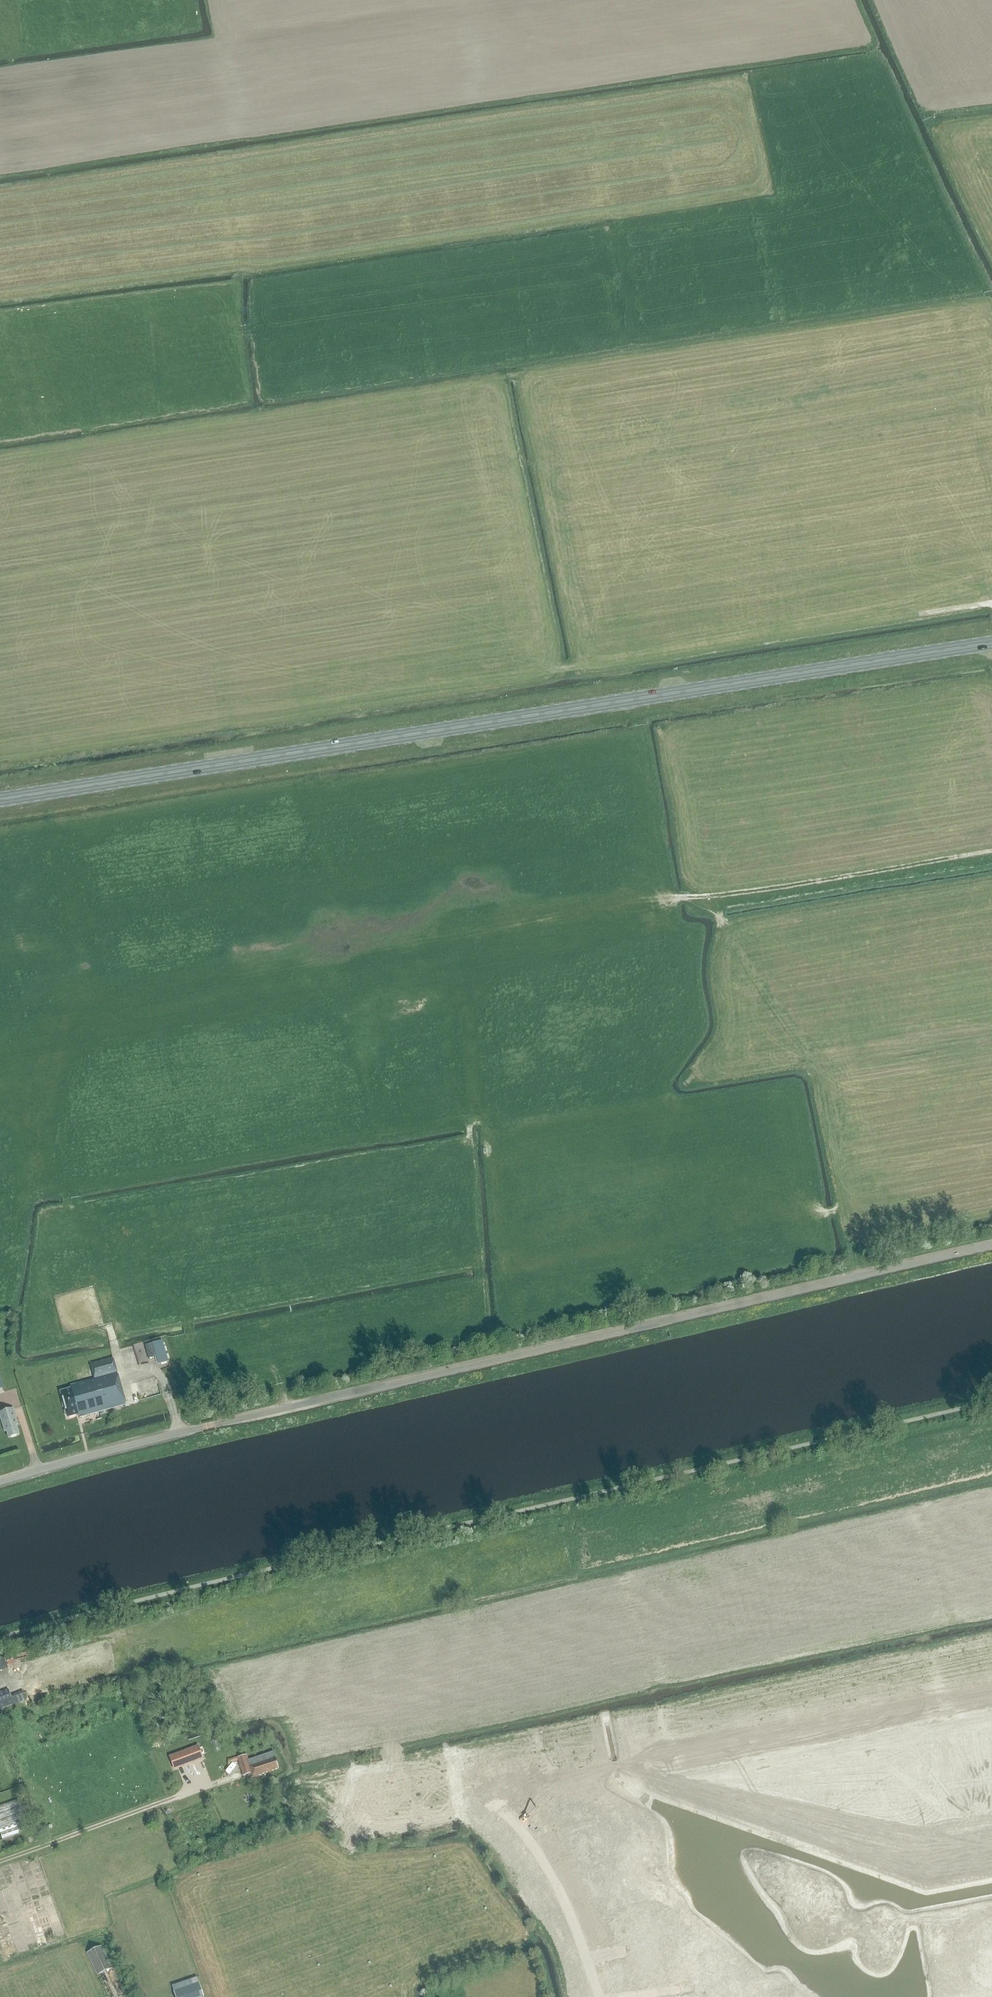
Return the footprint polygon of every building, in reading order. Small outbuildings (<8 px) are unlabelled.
[(158,1365),(168,1362),(162,1340),(145,1346),(149,1359),(156,1357),(158,1365)] [(90,1364),(94,1379),(71,1385),(72,1388),(60,1392),(67,1417),(78,1414),(79,1417),(87,1415),(125,1404),(112,1357),(90,1364)] [(8,1438),(19,1435),(16,1425),(18,1425),(13,1409),(0,1413),(0,1416),(5,1432),(6,1431),(8,1438)] [(11,1657),(5,1659),(8,1665),(14,1663),(11,1657)] [(13,1704),(12,1703),(26,1698),(23,1691),(10,1695),(8,1689),(0,1692),(0,1708),(13,1704)] [(198,1745),(170,1756),(175,1769),(203,1758),(198,1745)] [(253,1777),(278,1768),(274,1752),(248,1760),(246,1755),(238,1758),(243,1775),(251,1773),(253,1777)] [(20,1798),(0,1805),(0,1833),(2,1839),(31,1829),(20,1798)] [(943,1944),(943,1945),(964,1941),(968,1941),(966,1929),(961,1930),(941,1934),(942,1940),(943,1942),(943,1944)] [(943,1945),(940,1946),(943,1956),(945,1956),(966,1952),(970,1951),(965,1952),(964,1942),(968,1941),(964,1941),(943,1945)] [(97,1975),(111,1968),(101,1946),(87,1953),(97,1975)] [(945,1956),(943,1956),(945,1967),(948,1967),(968,1963),(972,1962),(970,1951),(966,1952),(945,1956)] [(948,1967),(945,1967),(947,1967),(948,1967),(948,1969),(948,1972),(949,1978),(950,1978),(970,1974),(969,1974),(974,1974),(972,1962),(968,1963),(948,1967)] [(175,1996),(203,1996),(196,1977),(172,1986),(173,1991),(175,1996)] [(974,1996),(976,1996),(974,1985),(972,1985),(952,1989),(951,1989),(953,1995),(953,1996),(974,1996)]
